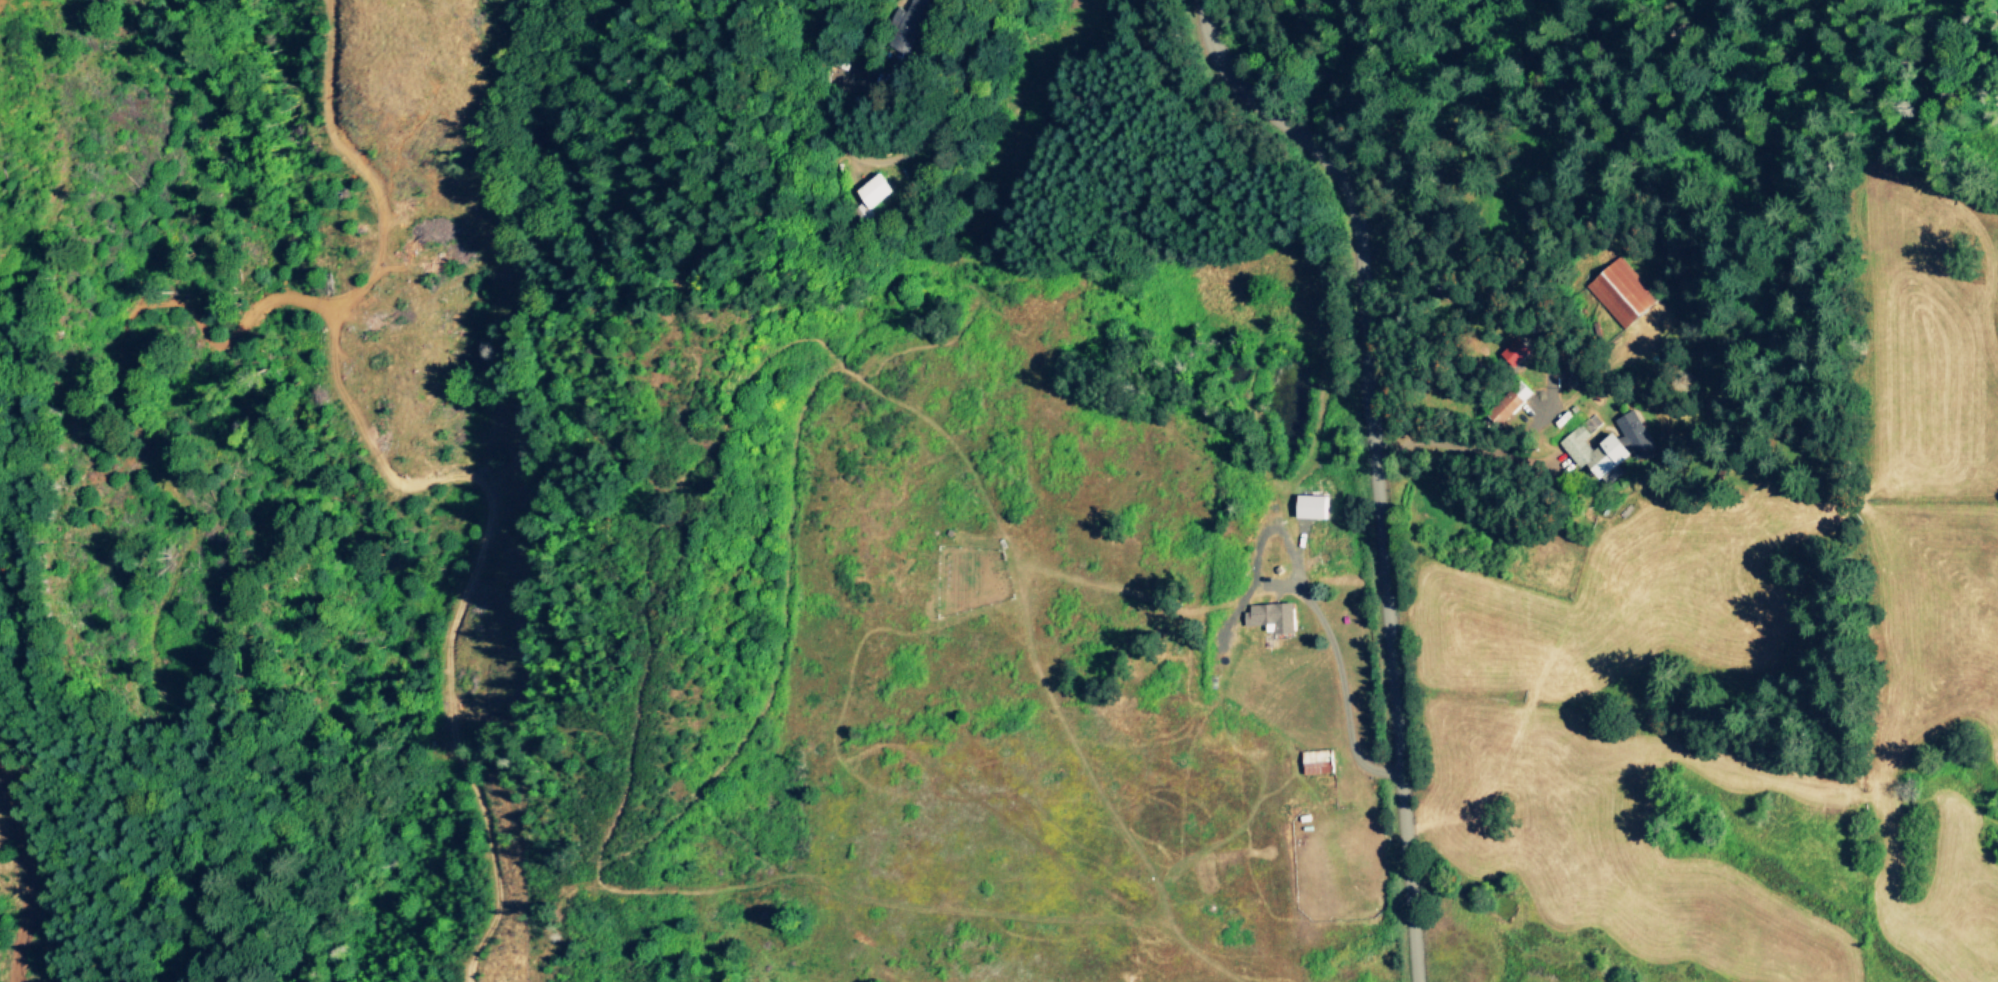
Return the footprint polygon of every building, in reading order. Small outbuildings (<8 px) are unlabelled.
[(925,0),(911,0),(889,42),(907,51),(932,4),(925,0)] [(867,206),(893,192),(882,172),(856,186),(867,206)] [(1660,297),(1620,255),(1586,286),(1626,329),(1660,297)] [(1533,392),(1521,381),(1489,411),(1500,423),(1533,392)] [(1639,459),(1658,448),(1636,407),(1616,418),(1639,459)] [(1559,440),(1580,467),(1588,461),(1605,485),(1625,471),(1619,464),(1635,452),(1617,429),(1592,448),(1583,436),(1603,422),(1595,412),(1583,421),(1583,422),(1559,440)] [(1296,517),(1331,517),(1331,494),(1296,493),(1296,517)] [(1299,630),(1297,601),(1252,604),(1252,610),(1245,610),(1246,624),(1267,623),(1268,633),(1299,630)] [(1304,750),(1307,774),(1337,770),(1334,747),(1304,750)]
